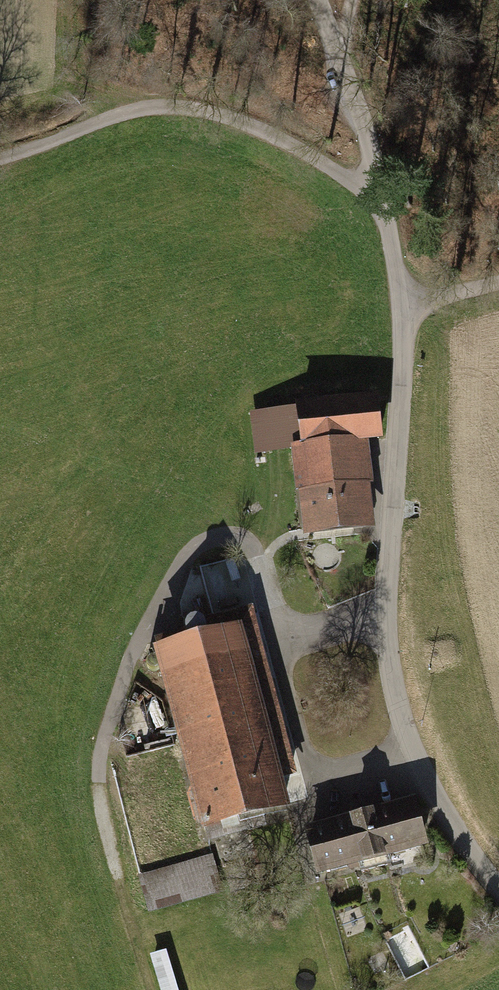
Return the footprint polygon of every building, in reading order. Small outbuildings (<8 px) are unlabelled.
[(253,459),(290,456),(294,500),(298,500),(302,544),(373,537),(369,493),(372,493),(368,450),(381,448),(376,401),(249,413),(253,459)] [(287,822),(237,637),(149,661),(198,846),(287,822)] [(412,805),(299,838),(313,886),(426,853),(412,805)] [(212,857),(138,879),(149,916),(223,894),(212,857)] [(167,949),(151,954),(162,989),(180,989),(167,949)]
